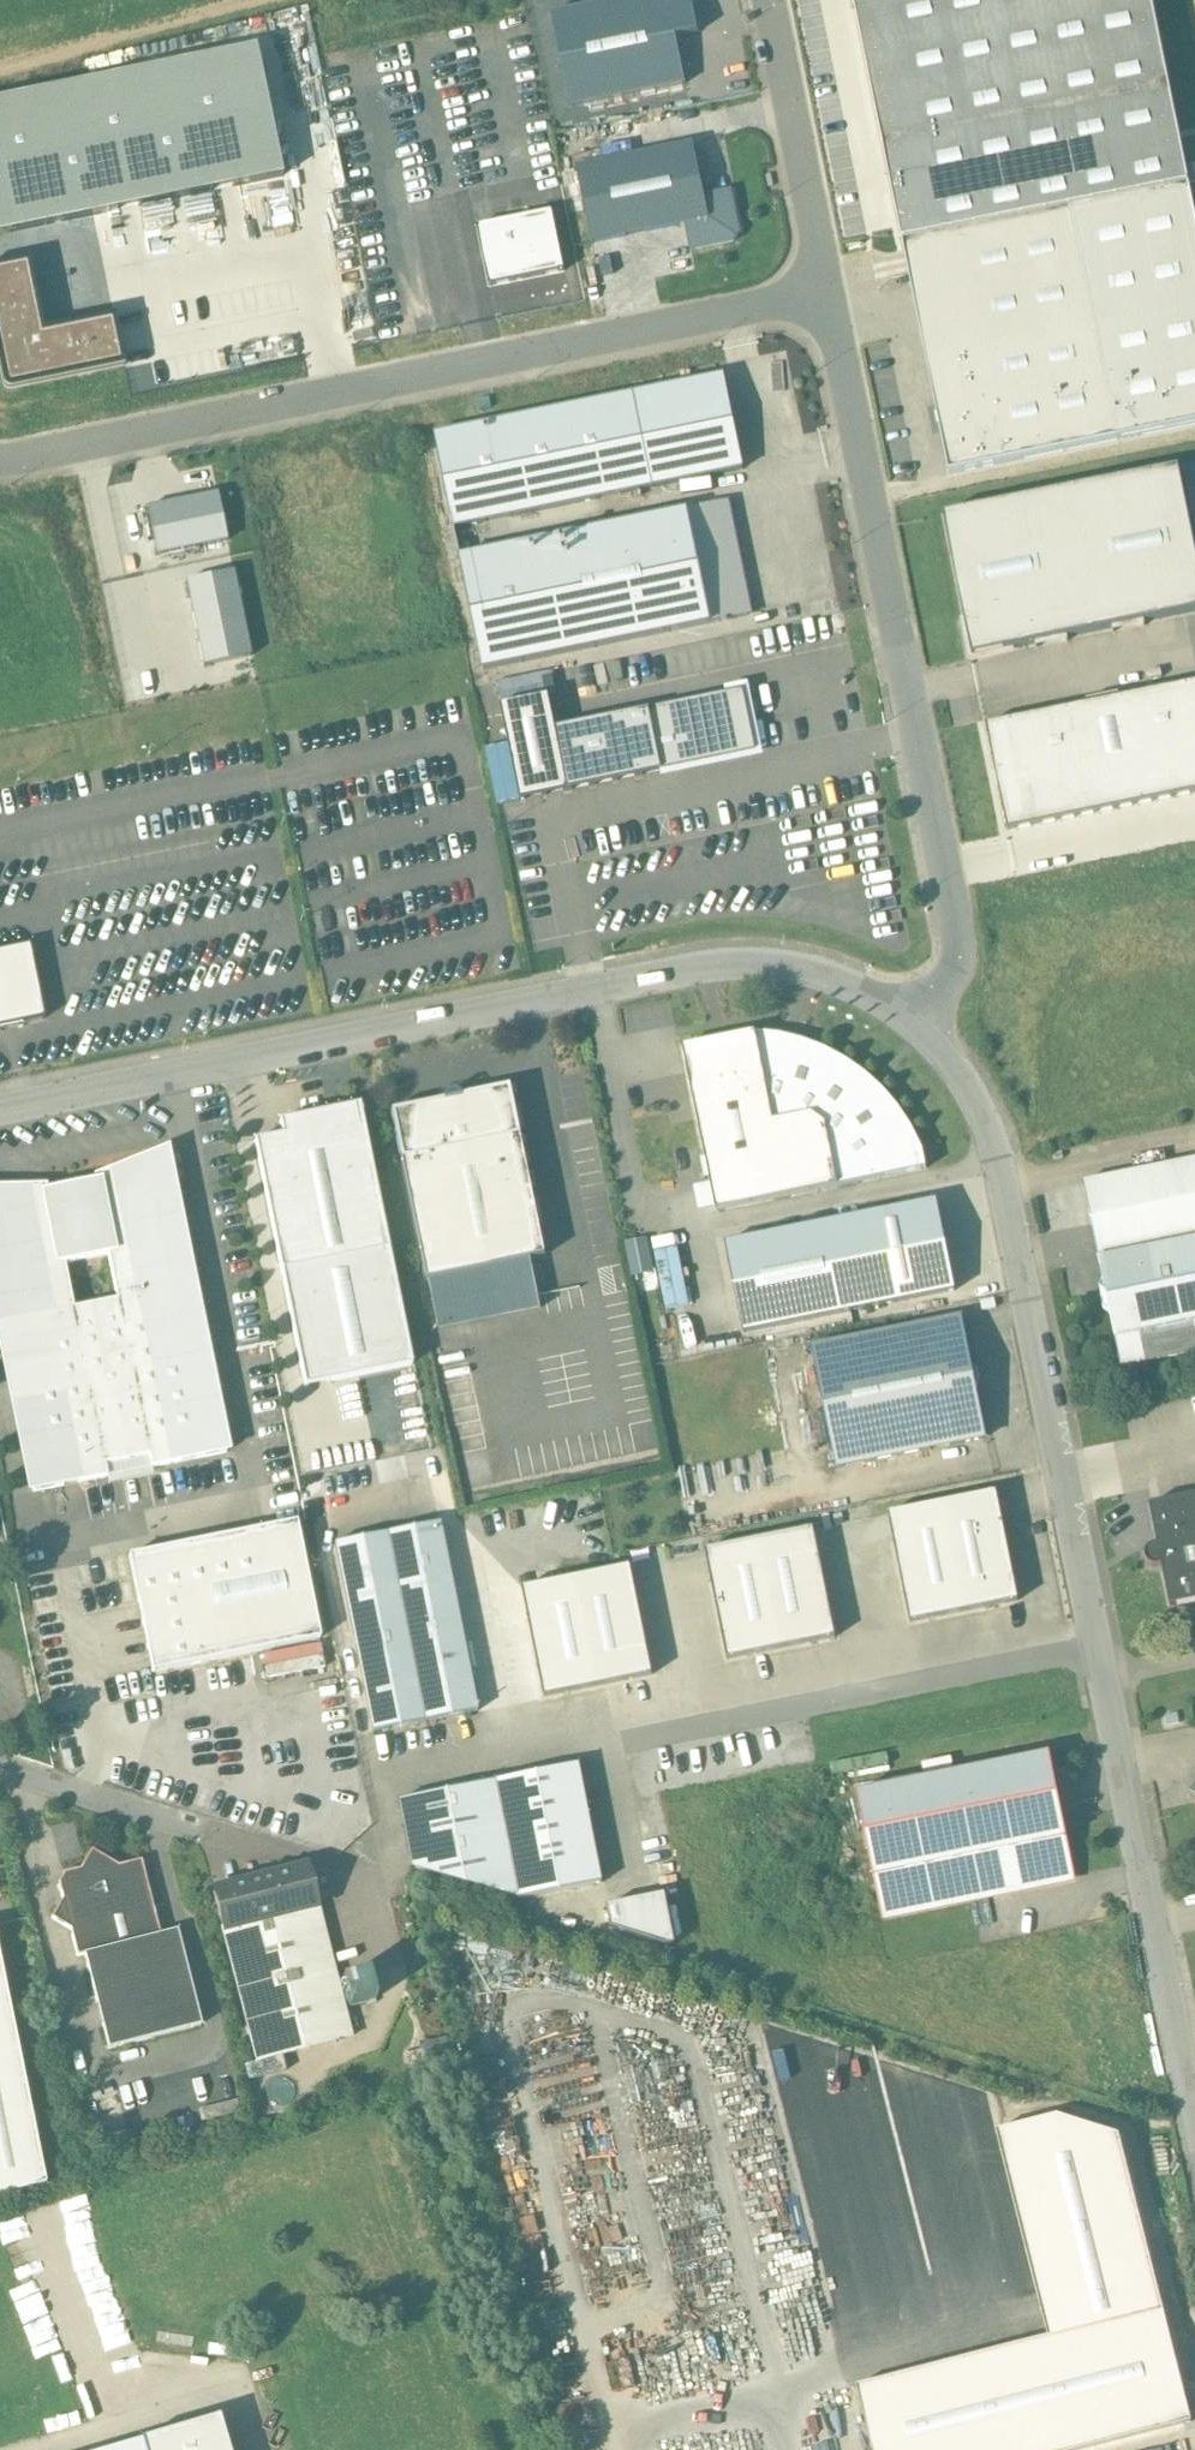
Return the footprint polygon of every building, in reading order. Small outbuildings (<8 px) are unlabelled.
[(552,17),(571,108),(687,84),(678,38),(699,34),(692,0),(633,0),(552,17)] [(904,246),(1188,186),(1150,0),(854,0),(904,246)] [(0,103),(0,235),(282,178),(256,51),(0,103)] [(686,222),(692,251),(735,242),(741,232),(732,187),(705,193),(694,139),(574,164),(591,242),(686,222)] [(1002,466),(1120,441),(1194,425),(1194,218),(1188,186),(1071,210),(956,235),(904,246),(950,476),(1002,466)] [(480,228),(492,288),(566,273),(554,213),(480,228)] [(0,269),(0,363),(6,390),(121,365),(111,319),(43,334),(27,263),(0,269)] [(652,482),(744,462),(724,369),(633,388),(652,482)] [(456,521),(652,482),(633,388),(437,427),(456,521)] [(944,517),(973,658),(1194,613),(1194,546),(1187,504),(1179,469),(944,517)] [(220,495),(145,511),(155,558),(229,543),(220,495)] [(489,663),(749,607),(725,496),(464,552),(489,663)] [(234,574),(186,583),(203,668),(251,658),(234,574)] [(983,717),(1006,826),(1194,787),(1194,674),(983,717)] [(744,682),(553,721),(566,784),(757,745),(744,682)] [(0,953),(0,1028),(44,1019),(30,947),(0,953)] [(808,1048),(757,1038),(756,1033),(684,1048),(718,1212),(928,1170),(924,1151),(919,1152),(893,1108),(855,1072),(808,1048)] [(442,1102),(390,1111),(400,1159),(397,1160),(424,1282),(428,1281),(531,1258),(546,1255),(520,1138),(524,1137),(513,1087),(463,1098),(456,1094),(446,1095),(442,1102)] [(360,1105),(280,1122),(283,1136),(255,1142),(307,1384),(414,1361),(360,1105)] [(95,1181),(48,1190),(0,1192),(0,1327),(33,1492),(108,1477),(105,1465),(149,1456),(152,1468),(226,1453),(165,1154),(95,1181)] [(1084,1176),(1098,1245),(1194,1226),(1194,1155),(1084,1176)] [(938,1203),(730,1246),(748,1333),(957,1290),(938,1203)] [(1097,1249),(1104,1284),(1104,1285),(1100,1291),(1105,1311),(1110,1314),(1110,1315),(1111,1315),(1121,1366),(1194,1351),(1194,1232),(1192,1232),(1097,1249)] [(648,1239),(626,1243),(632,1277),(655,1273),(648,1239)] [(679,1248),(656,1253),(667,1310),(690,1305),(679,1248)] [(428,1281),(438,1326),(541,1303),(531,1258),(428,1281)] [(968,1319),(807,1350),(831,1470),(991,1439),(968,1319)] [(487,1448),(458,1454),(466,1491),(495,1485),(487,1448)] [(994,1493),(887,1516),(911,1624),(1018,1600),(994,1493)] [(1152,1504),(1159,1544),(1155,1545),(1152,1546),(1149,1548),(1147,1551),(1146,1554),(1146,1557),(1147,1560),(1150,1564),(1153,1566),(1156,1567),(1160,1567),(1163,1566),(1172,1606),(1194,1602),(1194,1495),(1152,1504)] [(439,1523),(335,1544),(372,1733),(424,1722),(420,1698),(472,1688),(456,1606),(439,1523)] [(262,1652),(318,1640),(294,1525),(130,1560),(154,1674),(262,1652)] [(729,1660),(834,1637),(811,1533),(706,1556),(729,1660)] [(624,1569),(515,1592),(538,1697),(646,1674),(624,1569)] [(318,1640),(262,1652),(269,1681),(325,1669),(318,1640)] [(472,1688),(420,1698),(424,1722),(477,1712),(472,1688)] [(1049,1754),(858,1793),(883,1915),(1074,1877),(1049,1754)] [(580,1764),(402,1800),(415,1869),(519,1899),(520,1899),(603,1883),(580,1764)] [(85,1955),(108,2049),(201,2025),(177,1931),(160,1935),(141,1860),(119,1866),(92,1850),(80,1869),(65,1873),(59,1883),(63,1899),(52,1918),(71,1930),(77,1957),(85,1955)] [(308,1870),(214,1894),(222,1927),(317,1903),(308,1870)] [(616,1941),(676,1935),(672,1897),(612,1903),(616,1941)] [(317,1903),(222,1927),(256,2061),(351,2037),(317,1903)] [(46,2184),(0,1959),(0,2198),(46,2184)] [(368,1973),(342,1980),(349,2006),(375,2000),(368,1973)] [(290,2095),(254,2107),(259,2122),(295,2110),(290,2095)] [(856,2388),(871,2449),(1081,2449),(1191,2423),(1119,2134),(1061,2116),(1001,2130),(1052,2340),(856,2388)] [(705,2331),(711,2357),(733,2352),(727,2326),(705,2331)] [(139,2441),(142,2449),(231,2449),(221,2415),(139,2441)] [(107,2449),(142,2449),(139,2441),(107,2449)]
